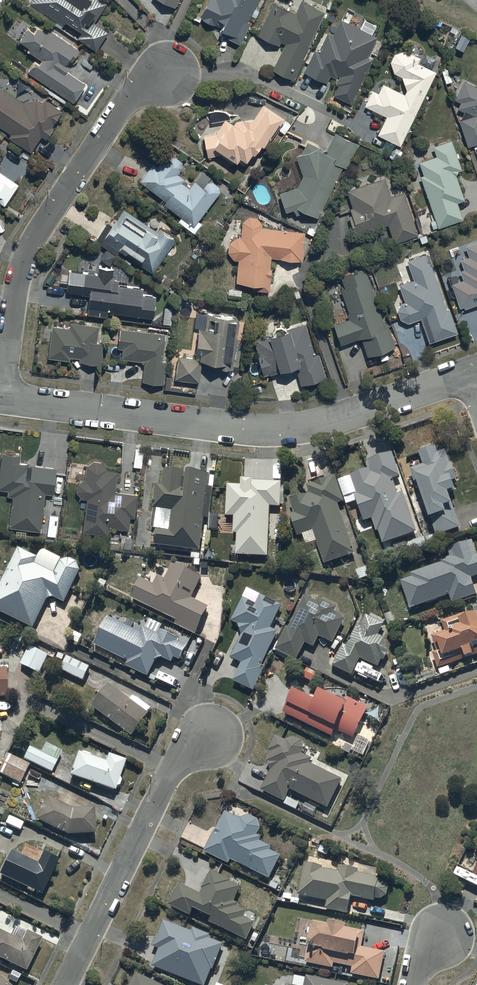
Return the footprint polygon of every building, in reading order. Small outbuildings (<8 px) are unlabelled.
[(29,3),(33,5),(31,8),(42,15),(44,12),(64,24),(65,22),(81,32),(78,37),(97,49),(109,30),(94,21),(107,1),(106,0),(30,0),(29,3)] [(202,16),(221,26),(219,31),(239,41),(248,23),(245,21),(255,0),(210,0),(202,16)] [(294,14),(273,3),(256,36),(283,49),(271,71),(292,82),(303,61),(301,60),(325,13),(301,1),(294,14)] [(377,37),(340,19),(332,35),(327,32),(318,51),(315,50),(304,72),(326,83),(330,75),(337,78),(335,84),(338,85),(333,95),(350,103),(372,58),(368,56),(377,37)] [(80,50),(46,28),(44,32),(38,28),(35,33),(27,28),(19,41),(28,47),(26,50),(42,60),(39,66),(35,63),(28,72),(74,102),(86,83),(67,70),(80,50)] [(421,59),(405,53),(395,55),(390,63),(394,76),(402,79),(407,92),(405,96),(375,83),(364,107),(387,119),(378,137),(401,148),(437,74),(419,65),(421,59)] [(463,82),(452,104),(459,109),(458,111),(464,114),(459,122),(468,149),(476,146),(476,89),(463,82)] [(10,133),(8,136),(31,151),(41,136),(45,138),(55,125),(53,123),(62,110),(45,99),(42,103),(35,98),(22,101),(0,86),(0,127),(10,133)] [(235,127),(226,121),(216,136),(204,138),(208,159),(220,157),(232,165),(233,164),(238,166),(241,162),(247,166),(253,157),(255,158),(261,149),(264,151),(284,120),(264,106),(254,121),(235,127)] [(318,220),(342,169),(347,171),(360,144),(335,133),(327,152),(308,144),(297,157),(303,178),(297,190),(280,196),(287,215),(294,212),(297,216),(305,214),(318,220)] [(462,172),(451,142),(433,149),(436,159),(418,164),(423,177),(420,179),(438,230),(463,222),(457,205),(465,202),(456,178),(457,173),(462,172)] [(157,168),(153,165),(140,183),(166,203),(164,206),(194,229),(221,194),(221,193),(221,192),(220,191),(220,190),(220,189),(219,189),(219,188),(219,187),(218,187),(218,186),(217,186),(216,186),(216,185),(215,185),(214,185),(214,184),(213,184),(212,184),(211,184),(210,184),(209,184),(208,185),(207,185),(206,186),(205,186),(205,187),(204,187),(204,188),(203,189),(203,190),(195,183),(189,190),(183,185),(185,182),(178,176),(184,168),(185,167),(185,166),(185,165),(184,164),(184,163),(183,162),(182,161),(181,160),(180,160),(179,159),(178,159),(177,159),(176,159),(175,159),(174,159),(173,159),(172,160),(171,160),(170,161),(169,161),(168,162),(168,163),(167,163),(167,164),(163,161),(157,168)] [(4,205),(19,183),(0,170),(0,202),(4,205)] [(384,180),(347,192),(352,209),(350,210),(352,217),(350,218),(355,237),(388,227),(394,244),(417,237),(404,194),(390,199),(384,180)] [(153,275),(175,242),(159,231),(157,233),(124,211),(116,224),(115,223),(112,227),(107,224),(95,243),(117,257),(120,253),(153,275)] [(270,294),(271,271),(270,271),(271,259),(303,263),(305,234),(262,230),(262,226),(262,225),(262,224),(261,224),(261,223),(260,222),(259,221),(258,220),(257,220),(257,219),(256,219),(255,219),(254,219),(253,218),(252,218),(251,218),(250,219),(249,219),(248,219),(247,220),(246,220),(245,221),(244,222),(243,223),(243,224),(241,240),(240,240),(239,240),(238,240),(237,240),(236,240),(235,241),(234,241),(233,242),(232,242),(231,243),(231,244),(230,244),(230,245),(229,246),(229,247),(228,248),(228,249),(228,250),(228,251),(228,252),(228,253),(228,254),(229,255),(229,256),(230,257),(230,258),(231,259),(232,260),(233,260),(233,261),(234,261),(235,262),(236,262),(237,262),(238,262),(239,262),(237,285),(253,289),(253,293),(270,294)] [(451,286),(459,311),(463,310),(463,311),(476,307),(476,244),(465,248),(468,258),(460,261),(463,271),(459,272),(462,281),(451,286)] [(428,256),(406,263),(412,281),(398,286),(404,303),(399,304),(401,308),(397,309),(401,322),(404,321),(405,325),(421,320),(429,346),(458,336),(450,311),(447,312),(428,256)] [(154,321),(155,299),(143,299),(144,291),(119,288),(120,282),(113,281),(114,271),(99,270),(98,276),(69,274),(67,295),(89,297),(87,316),(108,320),(109,314),(154,321)] [(385,328),(364,270),(340,279),(343,290),(340,291),(348,314),(347,315),(349,321),(334,326),(341,347),(357,341),(363,341),(367,352),(393,342),(388,327),(385,328)] [(237,320),(207,316),(206,332),(200,331),(196,360),(178,359),(175,382),(200,384),(202,365),(218,367),(218,371),(233,372),(234,365),(232,365),(237,320)] [(99,328),(70,324),(70,330),(52,328),(48,360),(70,363),(71,359),(80,360),(79,364),(101,367),(104,346),(97,345),(99,328)] [(314,350),(305,326),(287,331),(286,330),(285,329),(284,329),(283,328),(282,328),(281,328),(280,328),(279,328),(279,329),(278,329),(277,329),(276,329),(276,330),(275,330),(275,331),(274,331),(274,332),(273,333),(273,334),(273,335),(273,336),(272,336),(255,341),(263,372),(268,371),(269,374),(283,369),(281,363),(294,359),(301,381),(326,373),(318,349),(314,350)] [(166,336),(121,331),(119,350),(123,350),(122,361),(142,364),(144,367),(142,384),(164,386),(167,364),(163,363),(166,336)] [(423,462),(410,466),(427,515),(429,514),(436,534),(461,525),(452,500),(453,500),(448,487),(456,485),(454,479),(457,478),(451,460),(450,461),(446,447),(437,450),(436,443),(418,449),(423,462)] [(1,448),(0,457),(0,485),(7,485),(6,492),(11,492),(8,524),(40,527),(44,490),(53,491),(55,465),(26,462),(26,458),(20,458),(20,451),(1,448)] [(370,466),(350,473),(357,492),(355,492),(365,520),(372,517),(376,529),(378,528),(384,543),(417,530),(402,490),(398,492),(393,478),(401,475),(392,450),(368,459),(370,466)] [(136,490),(116,488),(117,467),(106,466),(106,465),(101,458),(91,457),(85,463),(84,476),(77,480),(76,488),(81,495),(86,496),(82,528),(108,531),(108,524),(128,527),(130,513),(133,514),(136,490)] [(207,484),(209,472),(187,465),(186,476),(183,476),(183,467),(164,466),(162,482),(156,481),(153,506),(171,509),(168,529),(157,527),(155,542),(199,548),(204,514),(209,515),(213,485),(207,484)] [(356,551),(337,501),(344,499),(335,474),(327,477),(321,477),(306,483),(309,491),(289,498),(294,511),(290,512),(298,534),(303,533),(307,542),(316,539),(324,563),(356,551)] [(280,479),(252,478),(252,476),(241,476),(241,482),(227,482),(226,513),(234,514),(233,531),(237,532),(236,553),(268,555),(270,504),(279,505),(280,479)] [(400,578),(410,607),(449,594),(452,601),(476,592),(476,590),(472,575),(476,574),(476,551),(472,538),(447,547),(450,555),(439,558),(440,561),(410,571),(412,575),(400,578)] [(37,554),(18,545),(0,582),(0,610),(33,625),(46,598),(49,596),(53,595),(64,600),(80,569),(76,559),(69,556),(60,559),(61,556),(44,548),(41,549),(37,554)] [(202,575),(172,561),(165,577),(157,573),(153,582),(139,575),(130,595),(176,617),(173,624),(194,634),(208,604),(192,597),(202,575)] [(256,601),(243,595),(231,619),(238,622),(239,626),(242,632),(231,655),(241,660),(232,678),(255,689),(265,667),(261,665),(278,630),(271,626),(282,603),(260,592),(256,601)] [(317,600),(304,593),(288,626),(286,625),(278,640),(277,640),(273,649),(289,657),(289,655),(296,658),(305,641),(314,646),(319,634),(332,641),(344,617),(334,612),(337,606),(318,597),(317,600)] [(441,619),(444,628),(431,633),(436,648),(431,650),(437,666),(476,652),(476,609),(465,613),(464,611),(441,619)] [(385,622),(366,612),(360,624),(357,622),(346,644),(343,642),(332,663),(352,673),(360,657),(378,665),(382,657),(383,658),(388,648),(384,635),(379,633),(385,622)] [(140,630),(108,614),(93,642),(127,659),(125,664),(148,674),(156,658),(156,657),(157,657),(157,656),(158,656),(159,656),(159,655),(160,655),(161,655),(162,655),(163,655),(163,656),(172,660),(174,655),(180,658),(185,646),(194,650),(195,648),(192,639),(183,635),(178,636),(160,627),(158,632),(142,624),(140,630)] [(49,653),(30,643),(20,662),(39,671),(49,653)] [(90,664),(67,653),(60,668),(83,679),(90,664)] [(317,671),(307,666),(302,675),(312,680),(317,671)] [(108,680),(91,703),(131,734),(149,710),(148,709),(151,706),(134,693),(131,697),(108,680)] [(293,684),(283,710),(331,734),(335,727),(353,735),(368,705),(347,695),(346,698),(320,685),(315,695),(293,684)] [(270,768),(261,787),(283,799),(290,787),(327,806),(342,777),(310,761),(311,759),(316,762),(318,757),(313,755),(312,756),(302,751),(304,747),(302,738),(294,735),(285,738),(275,733),(268,749),(270,750),(267,757),(266,760),(268,760),(270,768)] [(29,745),(23,757),(50,771),(61,749),(45,741),(40,751),(29,745)] [(77,750),(69,773),(114,789),(116,784),(117,784),(118,784),(118,783),(119,783),(119,782),(120,782),(120,781),(120,780),(120,779),(120,778),(120,777),(119,777),(119,776),(125,758),(94,746),(91,755),(89,754),(90,753),(81,750),(81,751),(77,750)] [(0,765),(0,773),(19,782),(29,763),(6,752),(0,765)] [(47,795),(36,817),(66,833),(95,831),(93,805),(71,807),(47,795)] [(228,861),(230,857),(269,877),(281,853),(269,848),(271,844),(260,839),(261,835),(257,833),(260,826),(257,817),(249,812),(234,804),(233,805),(230,803),(226,810),(225,810),(203,849),(228,861)] [(58,857),(43,850),(39,856),(35,854),(32,859),(11,848),(0,870),(0,874),(27,886),(26,888),(32,891),(33,890),(41,894),(58,857)] [(307,861),(304,861),(298,893),(327,898),(325,908),(348,912),(351,895),(374,899),(374,896),(375,896),(376,897),(377,897),(378,897),(379,897),(380,897),(381,897),(382,897),(383,896),(384,896),(385,895),(386,894),(387,893),(387,892),(388,892),(388,891),(388,890),(388,889),(388,888),(388,887),(388,886),(388,885),(388,884),(387,884),(387,883),(387,882),(386,882),(386,881),(385,880),(384,880),(383,879),(382,879),(381,879),(380,879),(380,878),(379,878),(378,878),(379,875),(376,874),(377,867),(368,865),(367,871),(365,870),(364,872),(357,871),(358,867),(338,863),(338,862),(308,856),(307,861)] [(179,882),(169,903),(190,913),(192,909),(191,909),(193,905),(212,914),(209,920),(246,938),(255,921),(249,918),(252,914),(246,911),(246,909),(237,904),(238,901),(234,899),(241,885),(229,879),(230,878),(211,869),(199,892),(179,882)] [(306,947),(305,960),(333,966),(334,961),(339,962),(336,973),(351,976),(352,972),(379,977),(385,950),(356,944),(360,927),(345,925),(346,920),(329,917),(328,921),(311,918),(308,947),(306,947)] [(159,947),(151,964),(204,984),(211,967),(213,967),(223,942),(209,936),(211,933),(193,926),(191,929),(163,918),(154,945),(159,947)] [(26,969),(41,936),(26,929),(25,931),(13,925),(11,930),(10,929),(8,933),(0,929),(0,957),(26,969)] [(349,982),(307,973),(306,976),(295,974),(293,984),(286,982),(285,984),(349,984),(349,982)] [(0,975),(0,984),(12,984),(0,975)]
